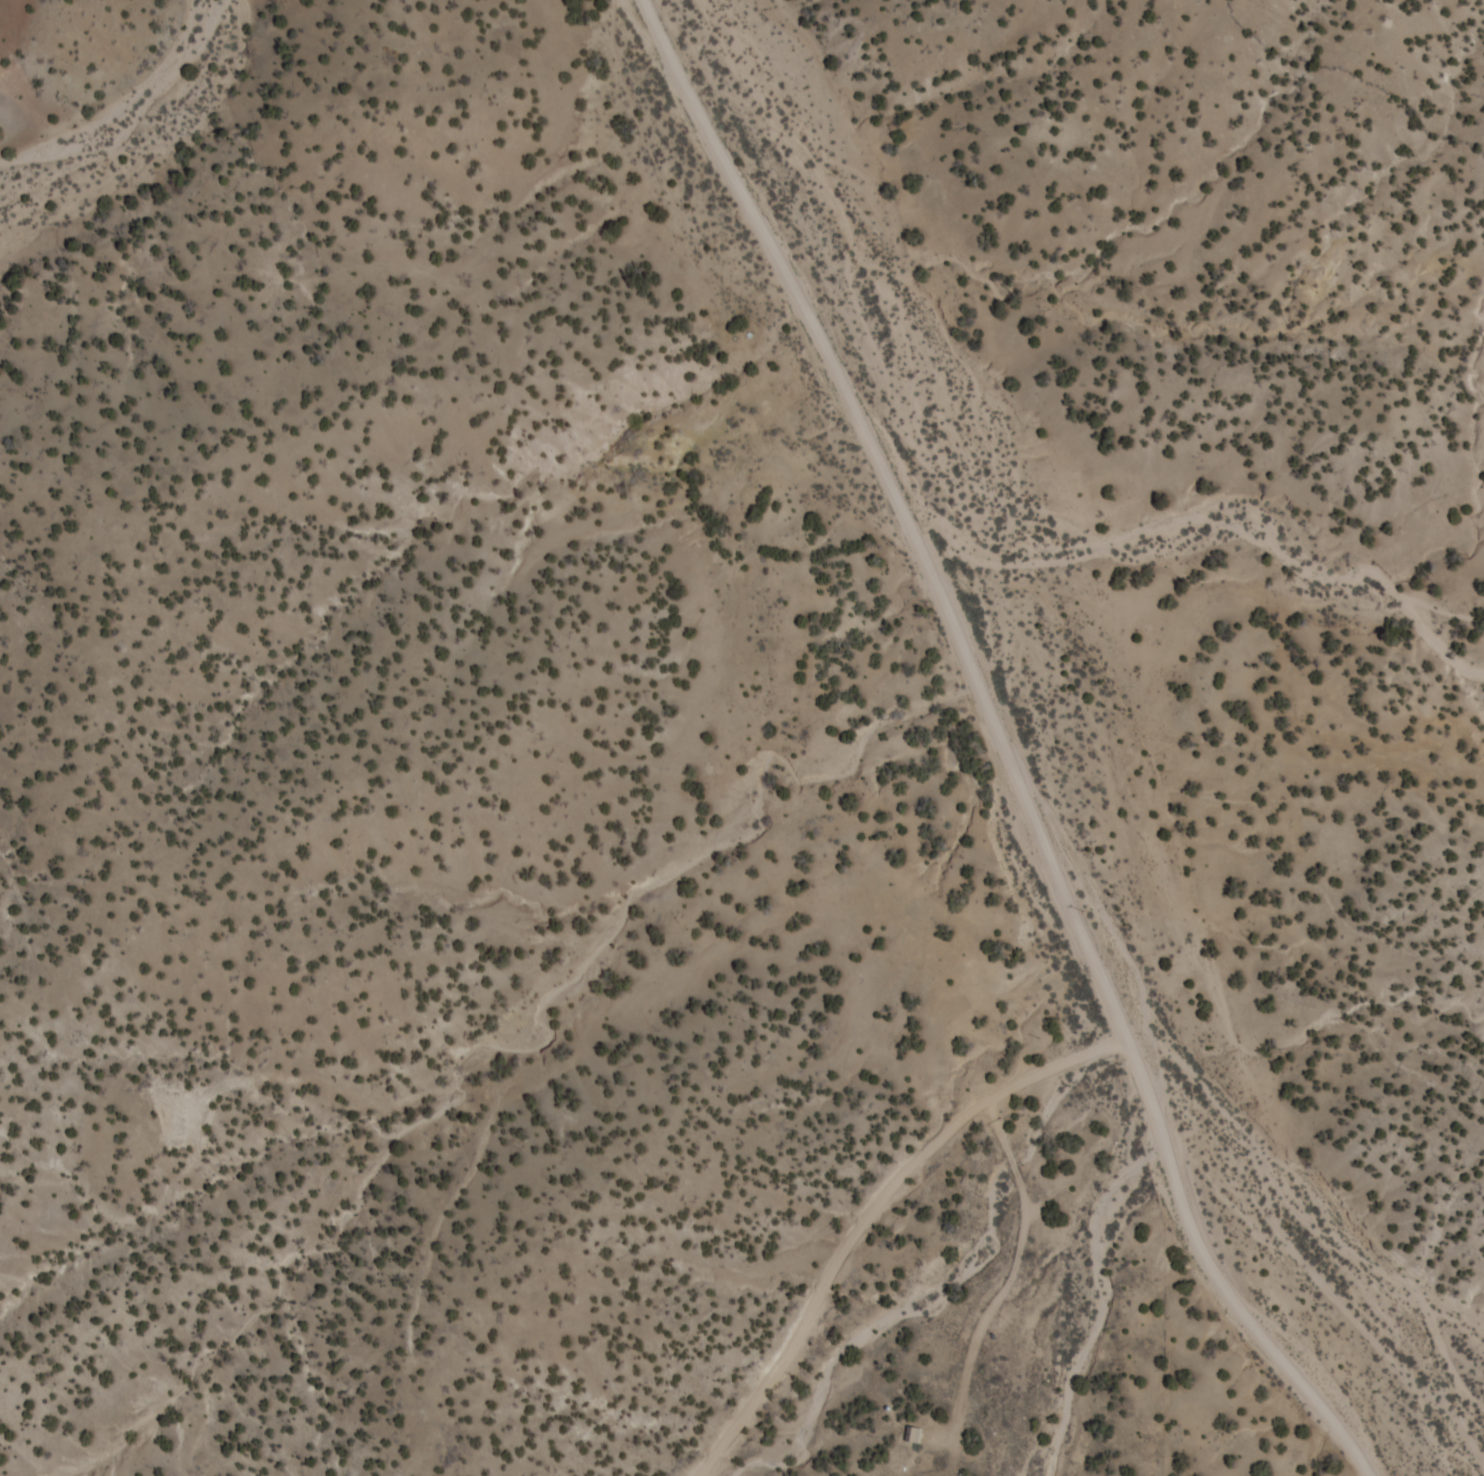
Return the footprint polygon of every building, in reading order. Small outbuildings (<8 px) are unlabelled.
[(926,1435),(911,1433),(913,1417),(928,1419),(926,1435)] [(932,1428),(919,1427),(917,1442),(930,1443),(932,1428)]
